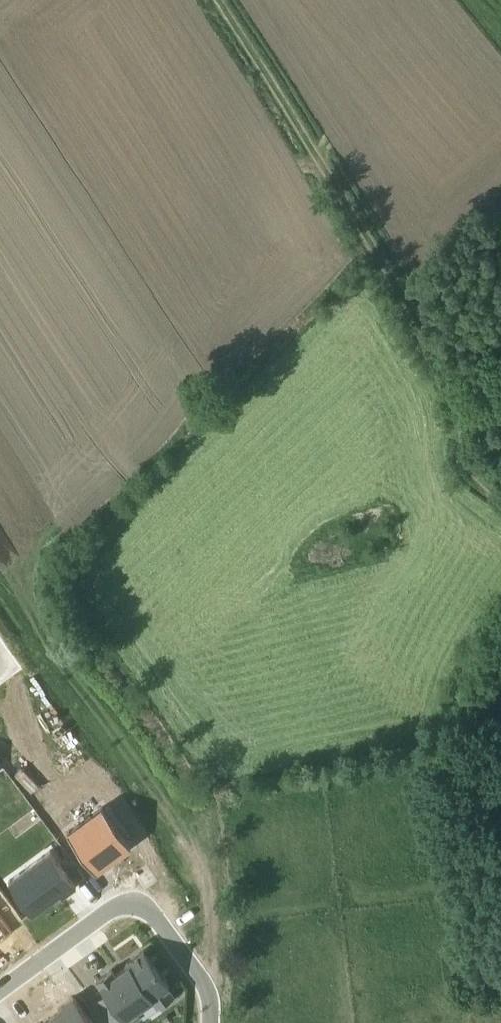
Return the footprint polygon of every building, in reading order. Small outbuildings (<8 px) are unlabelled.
[(95,871),(129,845),(101,806),(66,832),(95,871)] [(49,850),(7,880),(31,913),(59,892),(61,895),(75,885),(49,850)] [(95,979),(126,1022),(129,1022),(139,1016),(135,1010),(150,999),(157,1007),(173,996),(167,987),(168,986),(142,949),(124,962),(126,964),(114,973),(110,968),(95,979)] [(72,997),(36,1022),(91,1022),(72,997)]
